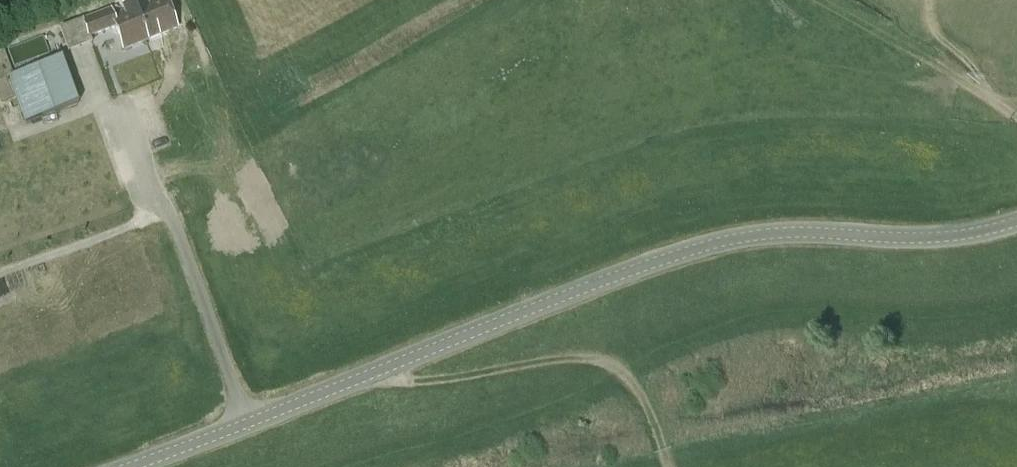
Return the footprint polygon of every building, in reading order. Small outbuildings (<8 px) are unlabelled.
[(166,0),(150,0),(113,14),(111,8),(84,18),(91,37),(115,28),(123,49),(177,28),(166,0)] [(25,122),(78,104),(61,57),(8,75),(25,122)]
